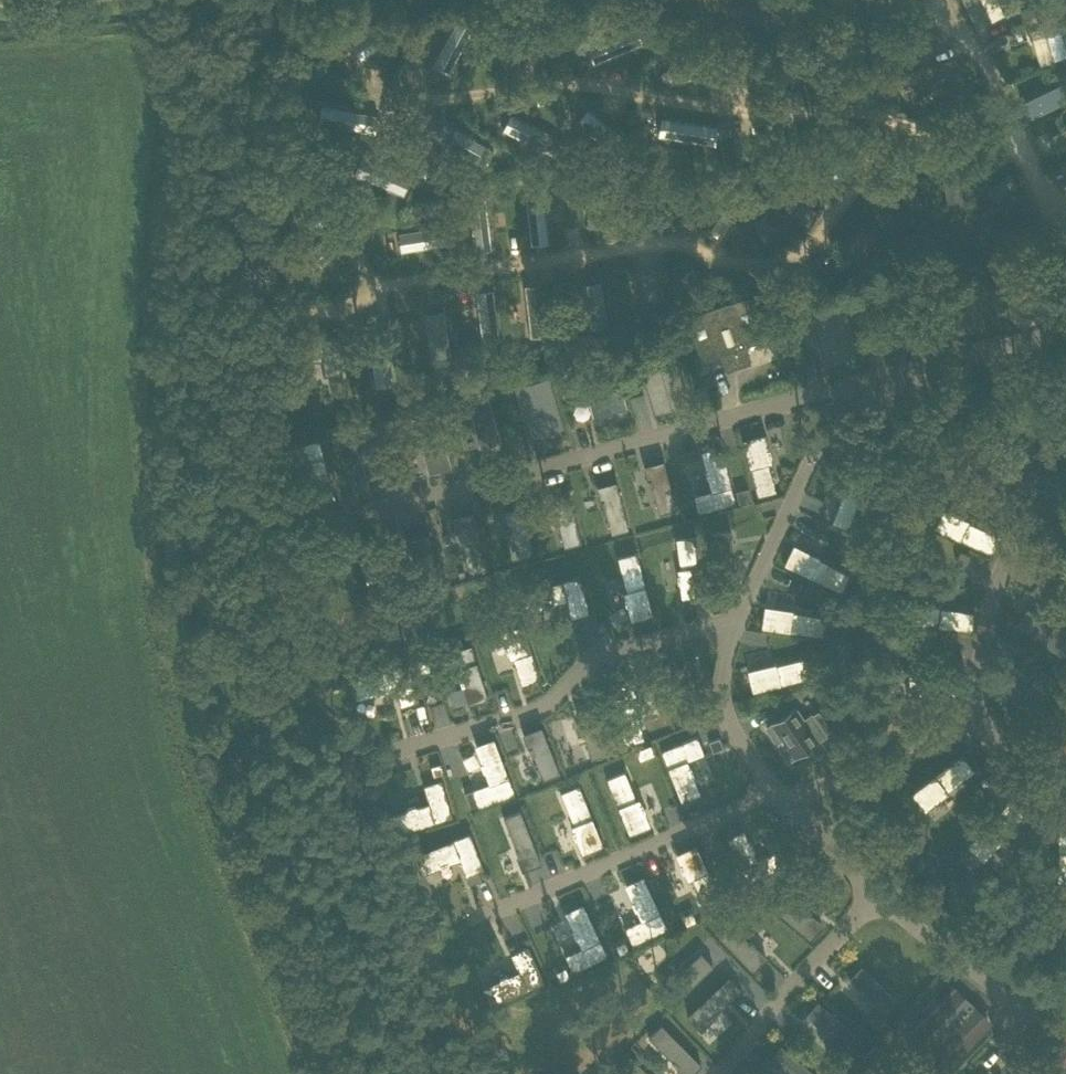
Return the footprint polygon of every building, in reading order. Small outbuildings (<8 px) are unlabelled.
[(975,26),(1003,13),(997,0),(963,0),(975,26)] [(396,11),(352,43),(361,57),(406,25),(396,11)] [(460,14),(433,64),(449,73),(475,23),(460,14)] [(1057,22),(1029,30),(1039,64),(1065,56),(1065,52),(1057,22)] [(636,27),(587,46),(594,63),(643,43),(636,27)] [(724,53),(672,63),(675,81),(727,70),(724,53)] [(1028,98),(1035,113),(1065,99),(1065,86),(1064,82),(1028,98)] [(322,103),(318,121),(374,132),(378,113),(322,103)] [(588,107),(576,120),(619,159),(631,145),(588,107)] [(511,114),(503,129),(555,154),(563,138),(511,114)] [(661,118),(659,135),(715,143),(718,126),(661,118)] [(444,121),(435,136),(485,165),(494,149),(444,121)] [(1050,135),(1057,150),(1065,146),(1065,127),(1050,135)] [(361,155),(354,173),(403,193),(411,176),(361,155)] [(698,185),(675,200),(684,212),(706,197),(698,185)] [(543,189),(525,191),(531,244),(549,242),(543,189)] [(486,196),(467,198),(474,251),(492,249),(486,196)] [(808,220),(814,208),(790,196),(784,207),(808,220)] [(620,217),(619,208),(610,209),(610,204),(586,206),(588,225),(617,222),(616,217),(620,217)] [(721,209),(707,232),(718,239),(732,216),(721,209)] [(752,216),(760,241),(772,238),(764,212),(752,216)] [(447,225),(398,231),(401,250),(449,243),(447,225)] [(641,271),(645,299),(664,296),(662,283),(668,282),(666,268),(641,271)] [(582,284),(589,330),(607,327),(600,281),(582,284)] [(543,282),(524,284),(531,337),(549,335),(543,282)] [(494,288),(476,290),(482,343),(500,341),(494,288)] [(751,293),(683,316),(698,361),(720,354),(726,370),(751,362),(746,344),(766,338),(751,293)] [(844,303),(810,313),(824,364),(858,355),(844,303)] [(444,310),(425,312),(432,360),(451,356),(444,310)] [(385,328),(368,330),(376,386),(394,384),(385,328)] [(638,357),(652,406),(687,396),(674,347),(638,357)] [(580,369),(593,416),(627,407),(614,360),(580,369)] [(528,431),(562,421),(550,376),(515,386),(528,431)] [(572,388),(569,378),(561,380),(564,390),(572,388)] [(332,381),(332,391),(344,391),(344,381),(332,381)] [(487,392),(467,398),(481,447),(501,441),(487,392)] [(419,438),(428,472),(451,466),(436,411),(412,418),(417,438),(419,438)] [(1052,419),(1065,448),(1065,413),(1052,419)] [(359,452),(369,487),(391,480),(375,425),(352,432),(357,452),(359,452)] [(743,439),(757,496),(776,491),(769,462),(772,462),(764,433),(743,439)] [(1052,437),(1042,442),(1047,453),(1057,448),(1052,437)] [(283,449),(287,466),(304,461),(315,502),(335,496),(324,456),(319,439),(283,449)] [(694,494),(699,512),(736,502),(720,444),(701,450),(711,490),(694,494)] [(647,464),(659,512),(676,508),(664,460),(647,464)] [(852,468),(832,522),(848,528),(869,474),(852,468)] [(600,484),(611,533),(628,529),(616,480),(600,484)] [(738,502),(751,499),(748,487),(735,490),(738,502)] [(552,497),(564,545),(581,541),(569,493),(552,497)] [(510,522),(518,558),(535,554),(523,504),(506,508),(502,509),(506,523),(510,522)] [(942,507),(933,528),(993,554),(1001,534),(969,520),(970,518),(942,507)] [(488,567),(481,539),(474,511),(452,516),(459,544),(462,543),(470,572),(488,567)] [(737,563),(731,529),(713,531),(720,582),(741,579),(738,563),(737,563)] [(424,586),(441,582),(429,533),(412,537),(409,538),(412,551),(416,550),(424,586)] [(704,593),(695,534),(676,537),(681,567),(677,568),(681,597),(704,593)] [(792,543),(783,561),(840,590),(849,573),(792,543)] [(631,618),(634,617),(652,613),(637,552),(618,557),(626,590),(624,591),(631,618)] [(1056,583),(1065,593),(1065,572),(1056,583)] [(522,590),(527,610),(567,599),(571,617),(590,612),(579,575),(522,590)] [(912,599),(908,622),(972,631),(975,610),(941,605),(941,603),(912,599)] [(765,606),(761,627),(824,636),(828,615),(765,606)] [(1015,624),(1064,656),(1065,652),(1065,636),(1024,609),(1015,624)] [(513,657),(522,684),(541,677),(523,622),(501,629),(510,658),(513,657)] [(488,697),(472,644),(435,655),(440,673),(457,668),(467,703),(488,697)] [(810,655),(748,671),(753,691),(815,675),(810,655)] [(908,672),(908,693),(962,693),(962,657),(944,657),(944,672),(908,672)] [(431,669),(428,660),(419,662),(422,671),(431,669)] [(351,677),(355,689),(357,698),(396,687),(401,705),(419,701),(410,662),(391,666),(351,677)] [(665,673),(678,721),(696,717),(684,668),(665,673)] [(610,686),(625,744),(644,738),(636,709),(639,708),(638,703),(639,702),(637,694),(636,694),(632,680),(610,686)] [(419,717),(427,715),(424,703),(416,705),(419,717)] [(595,704),(575,709),(579,724),(581,724),(583,732),(584,732),(591,758),(608,753),(595,704)] [(795,707),(767,726),(778,742),(783,739),(794,755),(826,734),(812,713),(803,718),(795,707)] [(560,772),(541,725),(522,733),(528,746),(529,746),(532,753),(533,753),(543,778),(560,772)] [(704,753),(698,735),(661,749),(668,767),(681,800),(701,792),(688,759),(704,753)] [(494,736),(474,743),(489,783),(472,789),(478,806),(515,793),(494,736)] [(713,750),(724,747),(720,736),(709,740),(713,750)] [(637,749),(641,759),(654,753),(650,743),(637,749)] [(963,753),(912,791),(926,808),(975,769),(963,753)] [(434,775),(443,772),(441,762),(431,765),(434,775)] [(607,777),(618,805),(629,833),(650,824),(639,796),(636,798),(625,770),(607,777)] [(429,802),(393,813),(389,814),(394,833),(399,832),(452,816),(441,779),(424,785),(429,802)] [(604,844),(592,816),(579,784),(560,791),(574,823),(571,825),(582,852),(604,844)] [(470,806),(477,803),(472,789),(465,792),(470,806)] [(1011,798),(966,845),(981,859),(1026,812),(1011,798)] [(541,862),(520,809),(504,816),(525,868),(541,862)] [(746,830),(728,834),(733,853),(750,848),(746,830)] [(478,870),(483,868),(470,832),(415,853),(423,872),(461,858),(467,874),(478,870)] [(687,879),(691,878),(706,909),(724,901),(709,869),(696,843),(675,853),(687,879)] [(482,878),(478,870),(467,874),(470,883),(482,878)] [(668,927),(660,910),(643,874),(624,883),(640,919),(624,927),(632,944),(668,927)] [(772,905),(811,938),(823,922),(812,913),(810,916),(803,911),(805,908),(784,891),(772,905)] [(608,955),(600,937),(583,901),(564,911),(581,946),(565,954),(573,971),(608,955)] [(732,921),(718,934),(753,970),(768,956),(757,945),(754,948),(748,942),(750,940),(732,921)] [(624,940),(616,944),(620,953),(629,949),(624,940)] [(544,981),(528,945),(511,953),(519,970),(484,986),(492,1004),(544,981)] [(714,988),(738,961),(726,950),(702,977),(714,988)] [(712,964),(700,951),(659,989),(671,1002),(712,964)] [(740,985),(750,974),(738,964),(729,975),(740,985)] [(897,998),(861,964),(848,978),(884,1012),(897,998)] [(561,979),(569,975),(565,966),(556,971),(561,979)] [(740,988),(728,976),(687,1014),(699,1027),(740,988)] [(906,1035),(945,1072),(991,1024),(953,987),(906,1035)] [(844,1046),(856,1031),(817,1000),(805,1015),(844,1046)] [(649,1036),(687,1073),(689,1073),(701,1062),(662,1023),(649,1036)] [(835,1061),(843,1051),(833,1043),(825,1052),(835,1061)] [(781,1044),(769,1059),(787,1073),(817,1073),(781,1044)] [(880,1073),(909,1073),(876,1044),(863,1058),(880,1073)] [(618,1067),(625,1073),(650,1073),(631,1055),(618,1067)]
